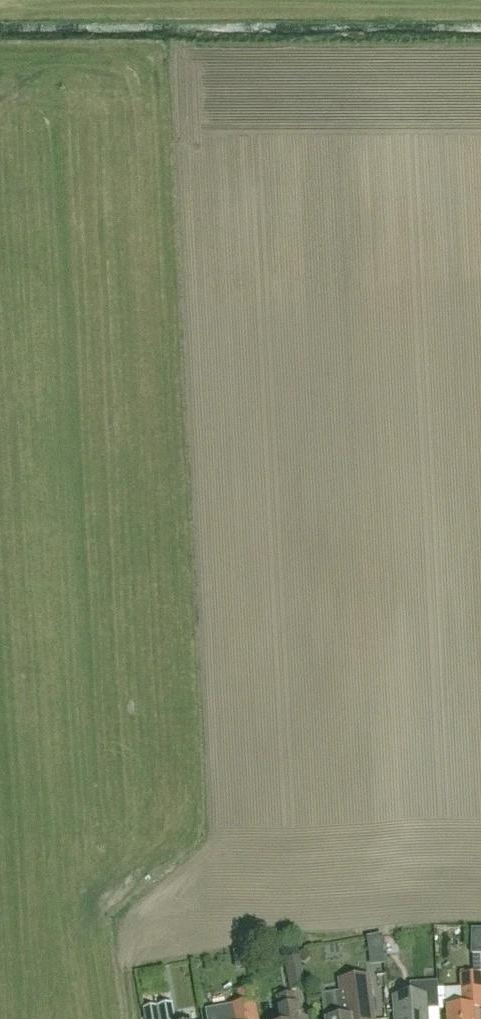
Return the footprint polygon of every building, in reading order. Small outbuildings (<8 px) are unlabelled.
[(471,929),(471,956),(480,956),(480,928),(471,929)] [(282,946),(284,959),(290,992),(306,989),(300,956),(299,957),(297,942),(282,946)] [(306,950),(300,953),(305,962),(311,959),(306,950)] [(460,975),(462,1009),(446,1010),(447,1018),(478,1018),(477,1008),(480,1008),(480,974),(460,975)] [(370,977),(354,978),(356,993),(345,995),(344,992),(321,995),(325,1018),(375,1018),(370,977)] [(410,997),(394,998),(395,1018),(427,1018),(426,1010),(439,1009),(437,982),(409,984),(410,997)] [(229,1007),(205,1011),(206,1018),(259,1018),(253,989),(237,992),(240,1005),(229,1007)] [(278,1009),(280,1018),(298,1018),(296,1006),(297,1006),(295,994),(275,998),(278,1009)] [(172,1005),(144,1011),(145,1018),(175,1018),(172,1005)]
